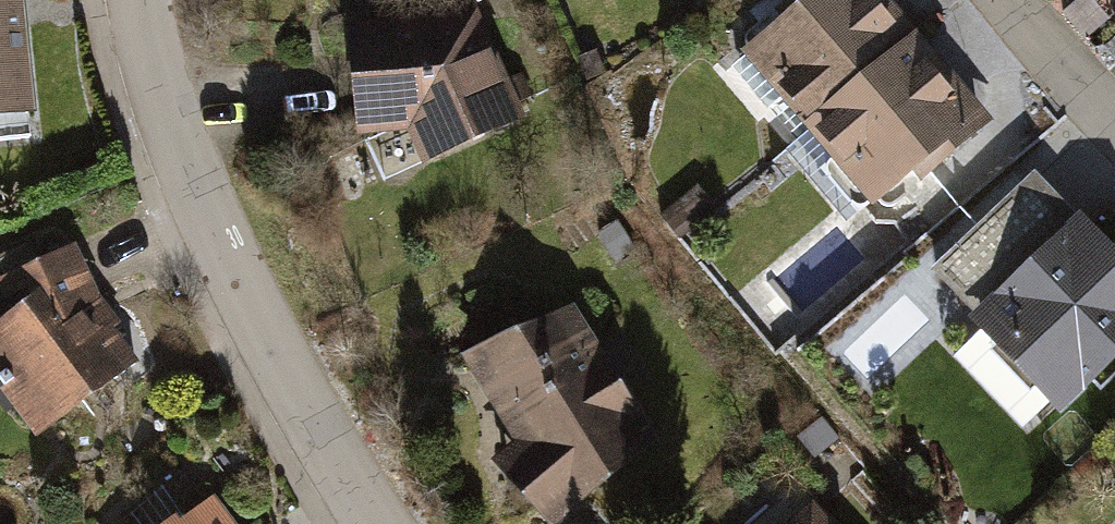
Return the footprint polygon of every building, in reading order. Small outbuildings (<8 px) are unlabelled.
[(31,108),(20,0),(0,0),(0,111),(31,108)] [(797,145),(918,41),(885,0),(786,0),(719,53),(797,145)] [(338,15),(356,141),(405,134),(428,172),(532,115),(479,6),(338,15)] [(999,136),(918,41),(797,145),(879,239),(999,136)] [(1038,162),(940,255),(979,296),(945,328),(1049,437),(1114,375),(1114,243),(1038,162)] [(42,448),(125,403),(95,348),(121,334),(83,265),(8,305),(25,336),(0,349),(0,371),(42,448)] [(658,445),(573,306),(428,371),(517,523),(558,523),(658,445)] [(813,485),(771,523),(850,523),(813,485)] [(202,523),(225,523),(217,513),(202,523)]
